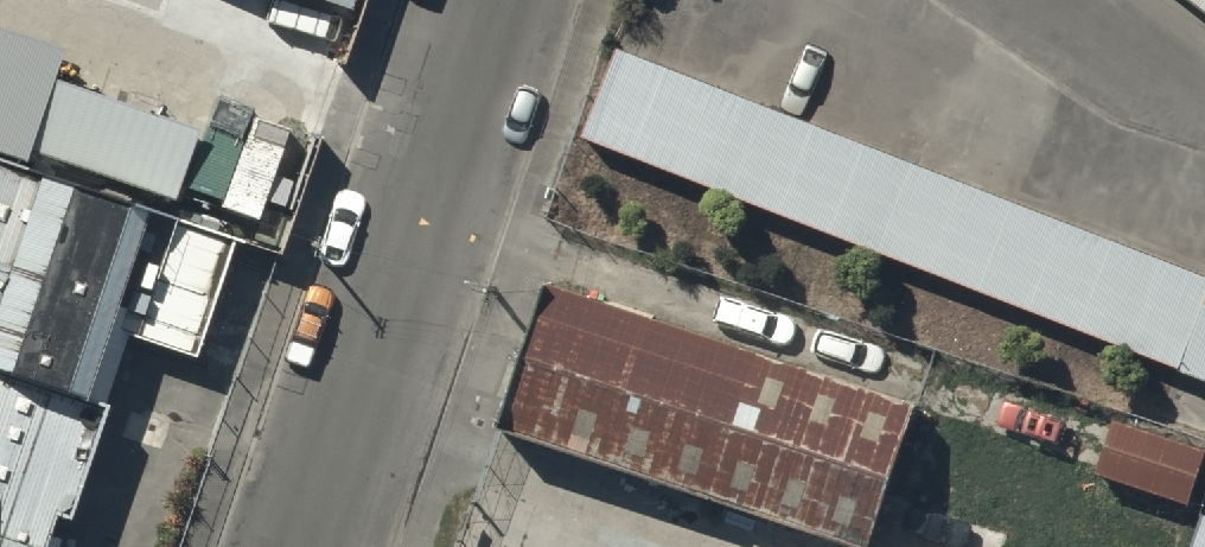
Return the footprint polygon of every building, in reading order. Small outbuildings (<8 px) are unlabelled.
[(617,45),(585,127),(1204,370),(1204,275),(617,45)] [(62,422),(135,224),(0,175),(0,399),(62,422)] [(911,400),(547,276),(499,417),(863,541),(911,400)] [(0,399),(0,546),(32,546),(76,427),(0,399)] [(1094,468),(1125,478),(1116,508),(1171,525),(1180,496),(1184,497),(1201,444),(1111,416),(1094,468)] [(1194,546),(1204,546),(1204,515),(1194,546)]
